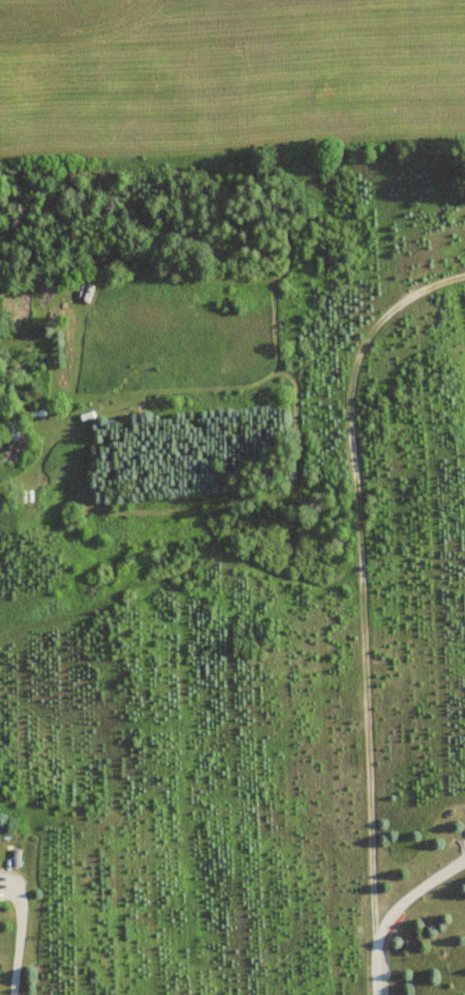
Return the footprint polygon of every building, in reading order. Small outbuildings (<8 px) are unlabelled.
[(26,423),(3,423),(3,440),(25,441),(26,423)]
